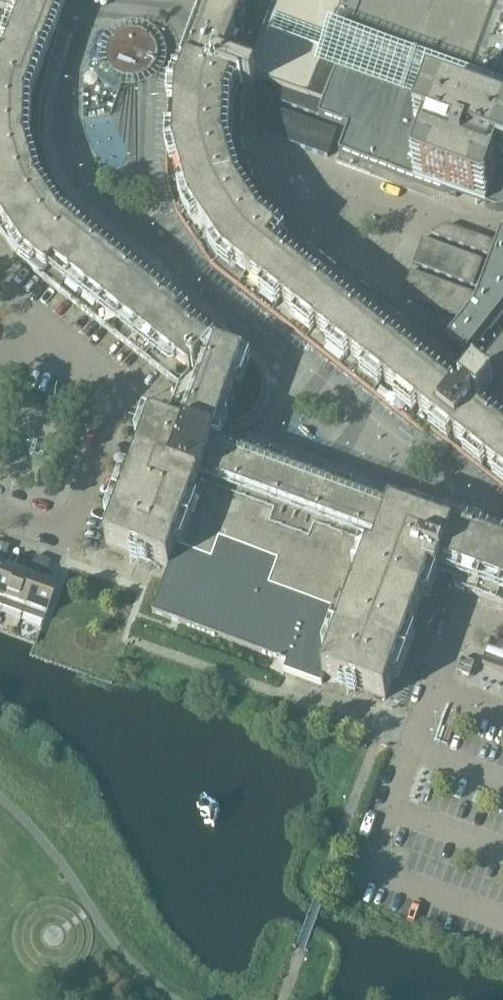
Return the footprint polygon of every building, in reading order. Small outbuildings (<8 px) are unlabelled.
[(16,15),(12,25),(50,39),(64,0),(0,0),(0,9),(16,15)] [(189,54),(257,79),(257,80),(264,82),(270,85),(276,87),(282,89),(288,91),(294,93),(300,96),(306,98),(309,99),(323,61),(326,53),(332,37),(346,0),(209,0),(206,9),(189,54)] [(490,2),(485,0),(346,0),(333,33),(335,34),(335,33),(347,37),(347,38),(350,39),(350,38),(372,46),(371,48),(373,49),(374,47),(399,56),(398,58),(400,59),(401,57),(426,66),(425,68),(427,69),(428,67),(453,76),(452,78),(454,79),(455,77),(480,86),(479,88),(481,89),(482,87),(502,95),(502,0),(491,0),(490,2)] [(152,66),(157,67),(158,66),(159,56),(157,46),(151,37),(142,32),(132,30),(122,32),(113,39),(108,47),(106,58),(108,67),(115,77),(124,82),(134,83),(135,83),(143,62),(146,64),(147,61),(153,64),(152,66)] [(246,426),(254,420),(260,412),(263,402),(265,392),(263,382),(259,373),(253,365),(251,364),(221,336),(205,321),(189,307),(172,292),(156,278),(140,263),(89,223),(74,211),(57,185),(52,179),(42,141),(43,103),(48,83),(54,60),(53,59),(53,60),(43,57),(11,45),(0,41),(0,233),(18,260),(20,262),(20,261),(180,388),(173,405),(172,408),(170,414),(218,432),(232,430),(236,430),(237,430),(239,429),(239,428),(246,426)] [(253,91),(257,80),(257,79),(189,54),(188,54),(188,55),(191,56),(182,79),(176,76),(174,75),(169,91),(166,153),(167,185),(176,217),(215,273),(367,393),(372,397),(409,426),(419,414),(426,419),(434,426),(456,399),(447,392),(441,387),(460,362),(274,214),(253,183),(242,146),(242,144),(243,107),(243,106),(249,89),(253,91)] [(497,128),(498,127),(496,126),(496,128),(483,123),(483,122),(457,112),(456,113),(443,108),(443,107),(442,106),(441,108),(431,104),(416,98),(416,97),(415,96),(414,98),(389,88),(389,87),(388,86),(387,88),(362,78),(362,77),(361,76),(360,78),(338,70),(339,68),(338,68),(338,67),(323,61),(309,99),(312,100),(318,102),(324,104),(319,118),(349,129),(339,154),(414,182),(439,191),(457,198),(485,208),(486,209),(497,212),(502,212),(502,130),(497,128)] [(264,82),(259,95),(265,98),(270,85),(264,82)] [(270,85),(265,98),(271,100),(276,87),(270,85)] [(276,87),(271,100),(277,102),(282,89),(276,87)] [(282,89),(277,102),(283,104),(288,91),(282,89)] [(288,91),(283,104),(289,107),(294,93),(288,91)] [(294,93),(289,107),(295,109),(300,96),(294,93)] [(300,96),(295,109),(301,111),(306,98),(300,96)] [(306,98),(301,111),(307,113),(312,100),(309,99),(306,98)] [(312,100),(307,113),(313,115),(318,102),(312,100)] [(318,102),(313,115),(319,118),(324,104),(318,102)] [(257,103),(257,117),(261,119),(266,106),(257,103)] [(266,106),(261,119),(267,121),(272,108),(266,106)] [(272,108),(267,121),(273,123),(278,110),(272,108)] [(278,110),(273,123),(279,125),(284,112),(278,110)] [(284,112),(279,125),(285,128),(290,115),(284,112)] [(290,115),(285,128),(291,130),(296,117),(290,115)] [(257,117),(256,132),(262,134),(267,121),(261,119),(257,117)] [(296,117),(291,130),(297,132),(301,119),(296,117)] [(301,119),(297,132),(303,134),(307,121),(301,119)] [(267,121),(262,134),(268,136),(273,123),(267,121)] [(307,121),(303,134),(309,136),(313,123),(307,121)] [(273,123),(268,136),(274,138),(279,125),(273,123)] [(313,123),(309,136),(315,139),(319,126),(313,123)] [(279,125),(274,138),(280,140),(285,128),(279,125)] [(319,126),(315,139),(320,141),(325,128),(319,126)] [(285,128),(280,140),(286,143),(291,130),(285,128)] [(325,128),(320,141),(326,143),(331,130),(325,128)] [(291,130),(286,143),(292,145),(297,132),(291,130)] [(331,130),(326,143),(332,145),(337,132),(331,130)] [(297,132),(292,145),(298,147),(303,134),(297,132)] [(303,134),(298,147),(304,149),(309,136),(303,134)] [(309,136),(304,149),(310,151),(315,139),(309,136)] [(315,139),(310,151),(316,154),(320,141),(315,139)] [(320,141),(316,154),(322,156),(326,143),(320,141)] [(326,143),(322,156),(328,158),(332,145),(326,143)] [(433,232),(492,255),(497,243),(450,224),(433,232)] [(497,243),(492,255),(489,264),(480,290),(477,297),(475,303),(462,320),(457,326),(446,341),(466,356),(470,351),(469,350),(502,308),(502,227),(497,243)] [(413,265),(480,290),(489,264),(423,240),(413,265)] [(402,297),(462,320),(475,303),(477,297),(411,272),(402,297)] [(437,333),(446,341),(457,326),(423,314),(421,321),(437,333)] [(456,399),(434,426),(502,480),(502,340),(456,399)] [(288,663),(283,675),(321,689),(325,677),(386,700),(431,577),(437,580),(442,565),(443,566),(456,528),(454,527),(452,532),(215,445),(215,443),(207,440),(207,442),(194,437),(194,436),(180,430),(179,432),(152,421),(106,545),(169,568),(153,613),(288,663)] [(502,606),(502,545),(474,535),(454,588),(502,606)] [(0,551),(0,560),(5,561),(10,548),(2,545),(0,551)] [(30,571),(38,574),(43,560),(35,557),(30,571)] [(38,574),(45,576),(50,563),(43,560),(38,574)] [(2,609),(15,573),(0,568),(0,608),(2,609)] [(2,609),(22,616),(35,581),(15,573),(2,609)] [(35,581),(22,616),(43,624),(56,588),(35,581)] [(502,655),(502,644),(492,640),(488,649),(502,655)] [(502,672),(502,661),(486,655),(483,664),(502,672)] [(463,659),(458,673),(470,678),(475,664),(463,659)]
